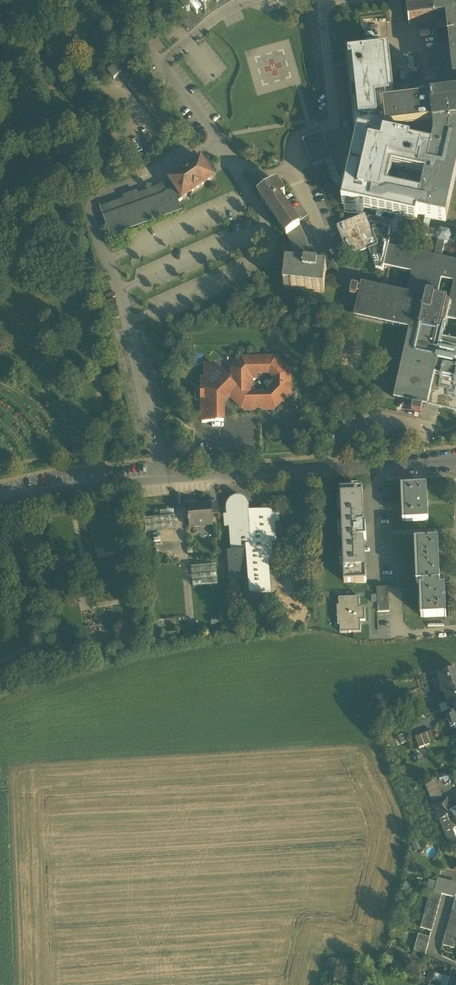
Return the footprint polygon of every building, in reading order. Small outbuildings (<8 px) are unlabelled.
[(190,6),(197,13),(212,0),(179,0),(178,1),(180,5),(183,9),(184,8),(186,11),(189,11),(190,10),(190,9),(190,8),(190,6)] [(437,83),(438,92),(439,101),(431,101),(431,98),(421,99),(395,102),(381,104),(384,134),(390,133),(391,134),(399,133),(399,132),(411,131),(428,129),(434,128),(435,136),(435,139),(427,178),(423,193),(418,215),(426,217),(431,218),(446,222),(455,176),(455,0),(434,0),(434,2),(407,5),(408,11),(407,11),(408,23),(436,20),(437,29),(443,28),(445,48),(439,48),(433,49),(437,83)] [(443,28),(437,29),(439,48),(445,48),(443,28)] [(417,222),(418,215),(423,193),(407,190),(389,186),(393,170),(411,174),(427,178),(435,139),(435,136),(434,128),(428,129),(429,134),(411,136),(411,131),(399,132),(399,133),(391,134),(390,133),(384,134),(381,104),(395,102),(389,47),(346,52),(355,135),(358,135),(350,173),(346,188),(342,205),(346,206),(365,210),(377,212),(383,214),(417,222)] [(120,74),(133,92),(142,85),(116,52),(103,62),(109,70),(108,71),(114,79),(120,74)] [(424,94),(438,92),(437,83),(423,85),(424,94)] [(143,103),(151,97),(142,85),(133,92),(143,103)] [(143,103),(168,136),(177,129),(152,96),(151,97),(143,103)] [(332,161),(322,134),(303,141),(314,168),(325,163),(332,161)] [(170,181),(183,200),(214,179),(213,177),(209,171),(205,166),(204,164),(201,160),(179,175),(179,174),(174,177),(174,178),(170,181)] [(340,186),(341,180),(339,179),(332,161),(325,163),(334,185),(340,186)] [(217,174),(213,168),(209,171),(213,177),(217,174)] [(340,186),(346,188),(350,173),(343,172),(341,180),(340,186)] [(427,178),(411,174),(407,190),(423,193),(427,178)] [(179,203),(183,200),(170,181),(168,182),(163,185),(161,187),(137,195),(132,197),(132,196),(125,198),(125,199),(101,208),(110,235),(181,210),(179,203)] [(287,237),(300,228),(281,199),(285,196),(277,183),(259,195),(287,237)] [(363,218),(365,210),(346,206),(344,214),(363,218)] [(357,254),(368,250),(378,246),(372,232),(369,224),(367,219),(366,215),(337,227),(347,251),(345,255),(355,259),(357,254)] [(429,231),(431,218),(426,217),(423,229),(429,231)] [(367,219),(369,224),(371,223),(385,226),(391,228),(392,228),(393,231),(399,233),(402,230),(438,238),(438,241),(435,256),(442,257),(445,243),(447,243),(449,241),(455,242),(455,237),(450,236),(449,233),(441,231),(439,233),(429,231),(423,229),(408,226),(403,225),(402,222),(401,222),(396,221),(396,220),(393,223),(381,220),(376,219),(371,218),(367,219)] [(391,228),(385,226),(383,232),(376,231),(372,232),(378,246),(368,250),(376,269),(383,270),(384,266),(388,246),(389,246),(390,239),(389,238),(391,228)] [(294,259),(294,267),(310,269),(310,258),(308,248),(305,238),(300,228),(287,237),(291,244),(293,251),(294,259)] [(389,246),(388,246),(384,266),(412,273),(407,294),(365,285),(363,295),(365,296),(365,299),(362,298),(358,314),(414,327),(398,397),(428,404),(435,376),(443,340),(447,320),(454,321),(455,322),(455,261),(442,257),(435,256),(389,246)] [(327,271),(310,269),(294,267),(286,266),(284,287),(291,288),(291,289),(324,293),(327,271)] [(363,295),(365,285),(362,284),(361,288),(359,288),(358,294),(355,308),(356,308),(354,317),(410,330),(394,400),(403,402),(403,403),(417,407),(423,408),(423,406),(427,407),(428,404),(398,397),(414,327),(358,314),(362,298),(365,299),(365,296),(363,295)] [(443,340),(435,376),(455,381),(455,344),(455,343),(443,340)] [(230,382),(236,388),(229,395),(242,409),(276,408),(290,393),(290,373),(276,379),(276,381),(273,381),(267,387),(272,392),(270,394),(261,394),(261,393),(257,393),(257,394),(250,394),(249,393),(249,387),(251,387),(251,379),(257,379),(257,374),(261,374),(261,373),(269,373),(275,358),(242,359),(232,369),(232,373),(235,375),(231,378),(228,378),(231,381),(230,382)] [(290,373),(275,358),(269,373),(276,379),(290,373)] [(221,403),(229,395),(236,388),(230,382),(231,381),(228,378),(213,364),(205,364),(205,378),(202,379),(202,390),(197,390),(197,396),(197,400),(202,400),(202,422),(217,422),(217,421),(224,421),(224,405),(221,403)] [(423,408),(421,415),(421,416),(437,420),(439,410),(427,407),(423,406),(423,408)] [(404,486),(406,521),(428,520),(427,485),(404,486)] [(340,491),(341,498),(341,514),(342,514),(343,526),(342,526),(342,542),(343,542),(344,554),(343,554),(344,570),(344,583),(366,582),(366,568),(362,568),(362,560),(361,560),(361,554),(361,541),(365,540),(367,540),(366,526),(364,526),(361,526),(360,526),(360,512),(359,512),(359,506),(359,498),(360,498),(363,498),(363,490),(340,491)] [(245,509),(249,505),(247,502),(245,499),(242,497),(238,496),(234,497),(231,499),(229,501),(227,505),(226,509),(227,515),(227,516),(234,516),(235,525),(230,525),(230,527),(232,552),(227,552),(229,577),(238,577),(237,572),(248,571),(268,570),(268,557),(272,557),(271,538),(276,538),(274,518),(279,518),(278,510),(249,512),(245,509)] [(189,517),(190,527),(213,526),(212,515),(212,504),(211,504),(204,504),(204,505),(199,506),(199,505),(196,505),(196,504),(186,504),(186,506),(187,515),(189,514),(192,514),(192,517),(189,517)] [(234,516),(227,516),(227,515),(224,515),(225,527),(230,527),(230,525),(235,525),(234,516)] [(145,519),(146,532),(176,529),(175,516),(161,517),(145,519)] [(423,587),(424,617),(447,616),(446,586),(440,586),(440,582),(439,540),(418,541),(420,583),(423,583),(423,587)] [(192,567),(193,587),(218,585),(216,565),(192,567)] [(268,570),(248,571),(250,594),(270,593),(268,570)] [(377,588),(378,612),(389,612),(388,587),(377,588)] [(337,606),(337,616),(365,614),(365,608),(360,608),(360,597),(339,598),(339,606),(337,606)] [(366,621),(365,614),(337,616),(338,625),(340,625),(340,633),(361,632),(361,621),(366,621)] [(221,617),(211,618),(212,625),(221,625),(221,617)] [(190,627),(192,639),(200,638),(199,626),(190,627)] [(164,634),(164,643),(175,642),(175,633),(164,634)] [(451,711),(455,709),(455,670),(438,677),(448,703),(450,710),(451,711)] [(442,713),(450,710),(448,703),(439,706),(442,713)] [(453,717),(447,719),(451,730),(455,728),(455,716),(453,717)] [(415,738),(419,749),(436,742),(432,731),(415,738)] [(408,743),(405,734),(398,737),(401,745),(408,743)] [(425,783),(433,805),(444,801),(435,779),(425,783)] [(433,805),(440,821),(453,815),(454,815),(447,799),(444,801),(433,805)] [(453,815),(440,821),(451,849),(455,847),(455,822),(453,815)] [(420,842),(411,845),(414,853),(422,850),(420,842)] [(426,890),(431,891),(435,892),(437,882),(429,880),(426,890)] [(455,898),(455,885),(438,880),(437,882),(435,892),(442,895),(455,898)] [(420,928),(432,931),(442,895),(435,892),(431,891),(420,928)] [(448,928),(455,930),(455,924),(449,922),(448,928)] [(446,933),(455,936),(455,930),(448,928),(446,933)] [(444,939),(455,942),(455,936),(446,933),(444,939)] [(414,951),(425,956),(430,938),(418,934),(414,951)] [(454,949),(455,942),(444,939),(443,946),(454,949)] [(394,959),(387,956),(384,964),(391,966),(394,959)] [(330,968),(336,969),(338,961),(332,959),(330,968)] [(345,974),(348,963),(338,960),(338,961),(336,969),(335,972),(345,974)] [(435,974),(433,981),(433,982),(442,984),(444,977),(435,974)] [(442,984),(448,984),(450,980),(450,979),(444,977),(442,984)]
